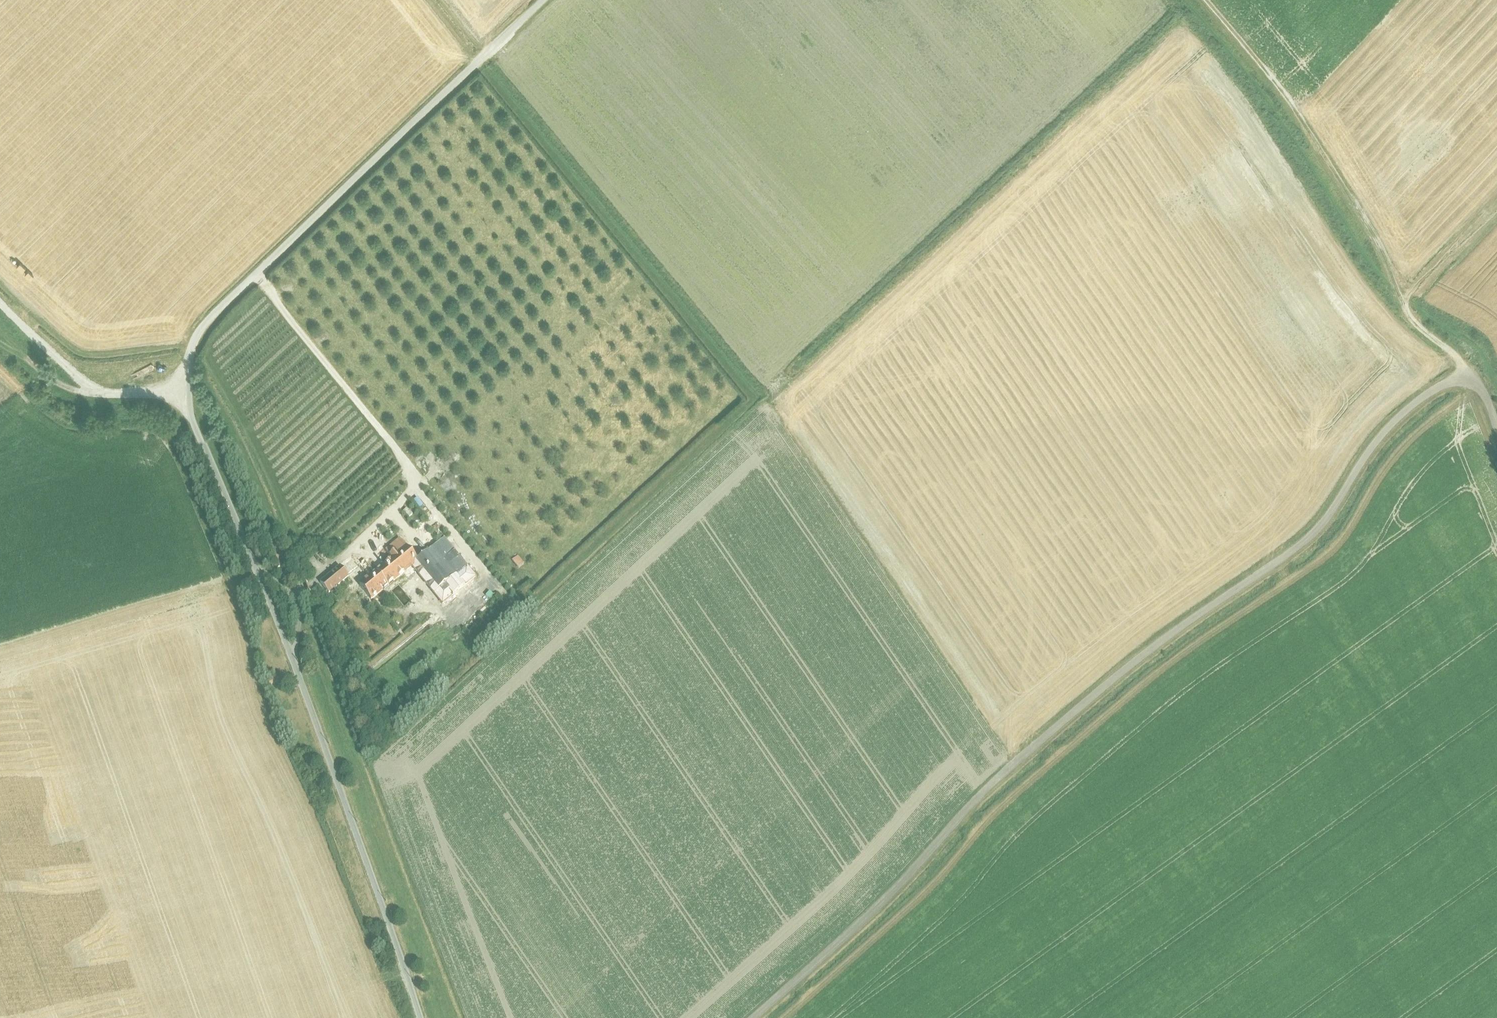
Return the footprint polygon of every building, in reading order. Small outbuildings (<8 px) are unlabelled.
[(348,575),(359,566),(364,573),(365,572),(369,578),(360,585),(372,600),(412,567),(443,603),(475,576),(445,538),(418,560),(401,539),(386,551),(393,558),(376,572),(365,559),(358,565),(352,557),(320,583),(329,594),(349,577),(348,575)] [(287,549),(274,555),(279,566),(283,565),(287,563),(292,561),(287,549)] [(518,555),(512,559),(518,566),(524,562),(518,555)] [(348,667),(339,670),(343,682),(352,678),(348,667)] [(279,682),(274,669),(265,673),(270,686),(279,682)]
